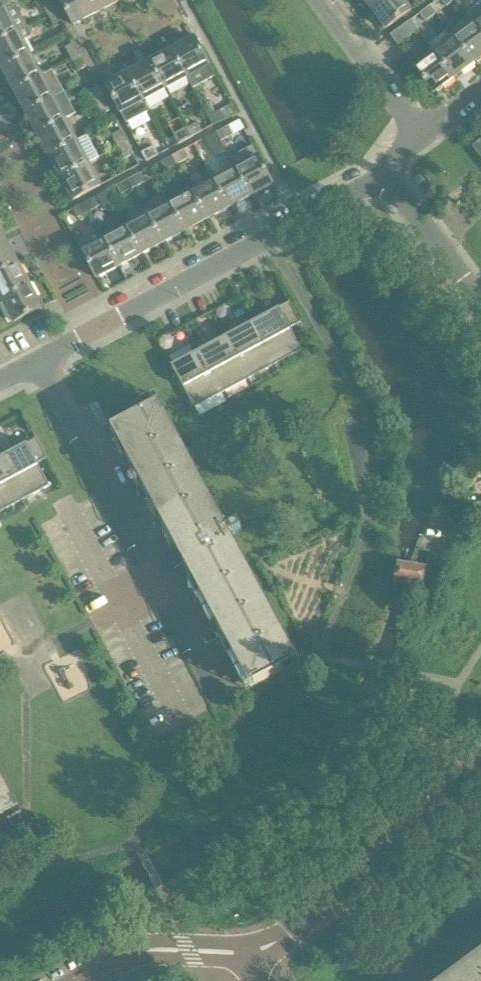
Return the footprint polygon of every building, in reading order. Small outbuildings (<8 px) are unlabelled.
[(28,28),(16,5),(14,6),(10,0),(5,0),(0,3),(0,43),(28,28)] [(42,4),(49,17),(58,12),(51,0),(49,0),(42,4)] [(74,25),(96,14),(88,0),(60,0),(74,25)] [(117,2),(116,0),(88,0),(96,14),(117,2)] [(372,10),(385,0),(364,0),(372,10)] [(413,9),(406,0),(385,0),(372,10),(386,29),(413,9)] [(474,23),(474,24),(480,33),(480,3),(467,14),(474,23)] [(420,13),(425,20),(437,12),(432,4),(420,13)] [(49,17),(54,28),(63,24),(58,12),(49,17)] [(398,45),(419,30),(411,20),(390,35),(398,45)] [(474,24),(454,38),(473,64),(480,58),(480,33),(474,24)] [(0,43),(0,64),(3,70),(31,55),(30,54),(34,52),(28,39),(33,36),(28,28),(0,43)] [(193,88),(215,77),(194,38),(172,50),(193,88)] [(454,38),(434,53),(453,78),(473,64),(454,38)] [(81,56),(74,43),(66,48),(73,60),(81,56)] [(192,89),(193,88),(172,50),(150,62),(165,90),(186,78),(192,89)] [(415,68),(433,93),(453,78),(434,53),(415,68)] [(42,76),(31,55),(3,70),(15,92),(42,77),(42,76)] [(73,60),(79,72),(87,67),(81,56),(73,60)] [(143,101),(165,90),(150,62),(128,73),(143,101)] [(42,76),(42,77),(15,92),(26,114),(54,99),(54,97),(64,92),(53,70),(42,76)] [(143,101),(128,73),(106,85),(126,124),(149,112),(143,101)] [(104,100),(97,87),(89,91),(95,104),(104,100)] [(26,114),(38,135),(66,120),(54,99),(26,114)] [(101,115),(110,111),(104,100),(95,104),(101,115)] [(207,118),(211,126),(225,119),(221,111),(207,118)] [(38,135),(50,157),(77,142),(66,120),(38,135)] [(191,139),(203,133),(199,125),(187,131),(191,139)] [(221,141),(233,135),(228,126),(217,133),(221,141)] [(121,130),(112,135),(119,148),(128,143),(121,130)] [(175,138),(179,146),(191,139),(187,131),(175,138)] [(204,139),(209,148),(221,141),(217,133),(204,139)] [(473,146),(480,157),(480,140),(473,146)] [(89,164),(77,142),(50,157),(61,179),(89,164)] [(119,148),(125,159),(134,155),(128,143),(119,148)] [(251,196),(273,184),(252,146),(230,158),(251,196)] [(142,155),(146,163),(159,156),(155,148),(142,155)] [(178,166),(188,161),(185,154),(174,159),(178,166)] [(236,169),(213,181),(228,208),(251,196),(230,158),(236,169)] [(161,166),(165,173),(178,166),(174,159),(161,166)] [(61,179),(73,201),(101,186),(89,164),(61,179)] [(144,182),(140,173),(129,179),(134,188),(144,182)] [(129,179),(118,185),(123,193),(134,188),(129,179)] [(207,220),(228,208),(213,181),(192,192),(207,220)] [(107,192),(97,197),(105,210),(114,205),(107,192)] [(184,232),(207,220),(192,192),(169,204),(184,232)] [(101,206),(96,197),(85,203),(89,212),(101,206)] [(85,203),(73,209),(78,218),(89,212),(85,203)] [(169,204),(149,215),(163,243),(184,232),(169,204)] [(141,255),(163,243),(149,215),(126,227),(141,255)] [(118,267),(141,255),(126,227),(104,239),(118,267)] [(104,239),(82,251),(97,278),(118,267),(104,239)] [(7,242),(0,246),(0,274),(18,264),(7,242)] [(18,264),(0,274),(0,296),(3,301),(30,286),(18,264)] [(14,322),(42,308),(30,286),(3,301),(14,322)] [(290,303),(253,323),(275,365),(302,350),(291,328),(301,323),(290,303)] [(253,323),(226,337),(248,379),(275,365),(253,323)] [(226,337),(199,351),(221,394),(248,379),(226,337)] [(199,351),(172,366),(195,408),(221,394),(199,351)] [(228,529),(160,404),(112,430),(251,687),(299,661),(232,536),(243,530),(239,523),(228,529)] [(37,438),(0,458),(23,500),(50,486),(38,464),(48,458),(37,438)] [(0,458),(0,513),(23,500),(0,458)] [(399,564),(396,581),(422,586),(425,568),(399,564)] [(20,811),(0,773),(0,822),(20,811)] [(445,980),(480,980),(480,954),(445,980)]
